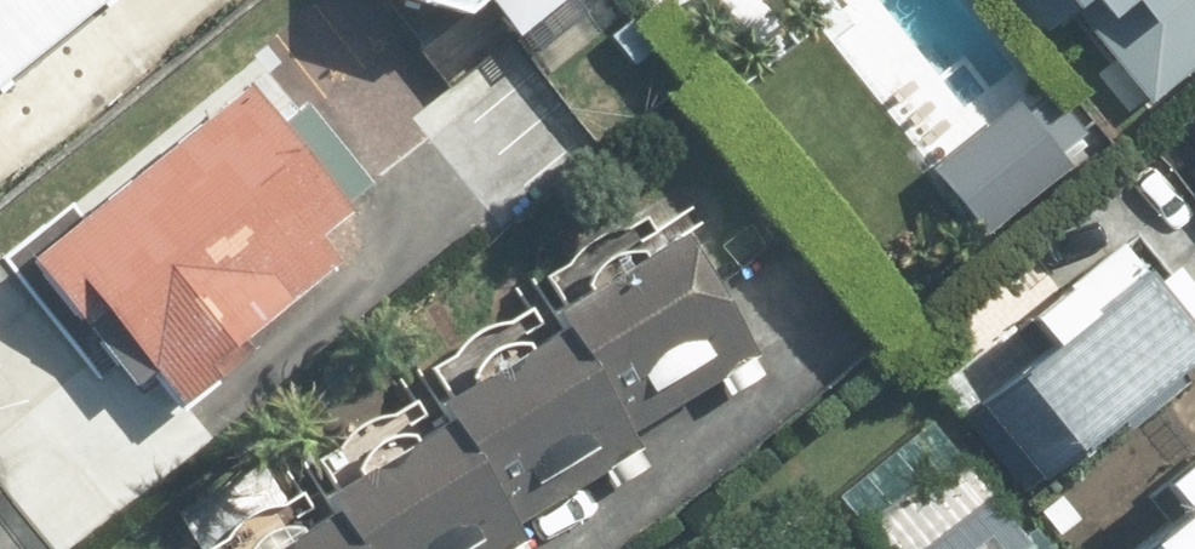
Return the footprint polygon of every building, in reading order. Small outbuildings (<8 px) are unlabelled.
[(101,0),(0,0),(0,80),(101,0)] [(466,11),(479,0),(420,0),(466,11)] [(529,32),(567,0),(501,0),(529,32)] [(1054,30),(1081,7),(1152,95),(1194,59),(1194,0),(1030,0),(1054,30)] [(224,356),(354,247),(335,224),(364,200),(261,77),(49,255),(74,284),(95,266),(172,358),(157,370),(186,404),(232,366),(224,356)] [(1071,156),(1019,91),(936,157),(988,222),(1071,156)] [(583,314),(639,407),(766,334),(697,213),(567,287),(583,314)] [(1131,231),(1037,303),(1063,336),(992,391),(1051,467),(1194,356),(1194,314),(1131,231)] [(474,405),(537,501),(654,434),(639,407),(583,314),(462,383),(474,405)] [(397,548),(492,548),(547,518),(537,501),(474,405),(350,476),(359,491),(397,548)] [(843,494),(889,548),(1049,548),(937,416),(843,494)] [(1161,480),(1187,514),(1141,548),(1194,548),(1194,454),(1161,480)] [(333,517),(278,548),(354,548),(333,517)]
